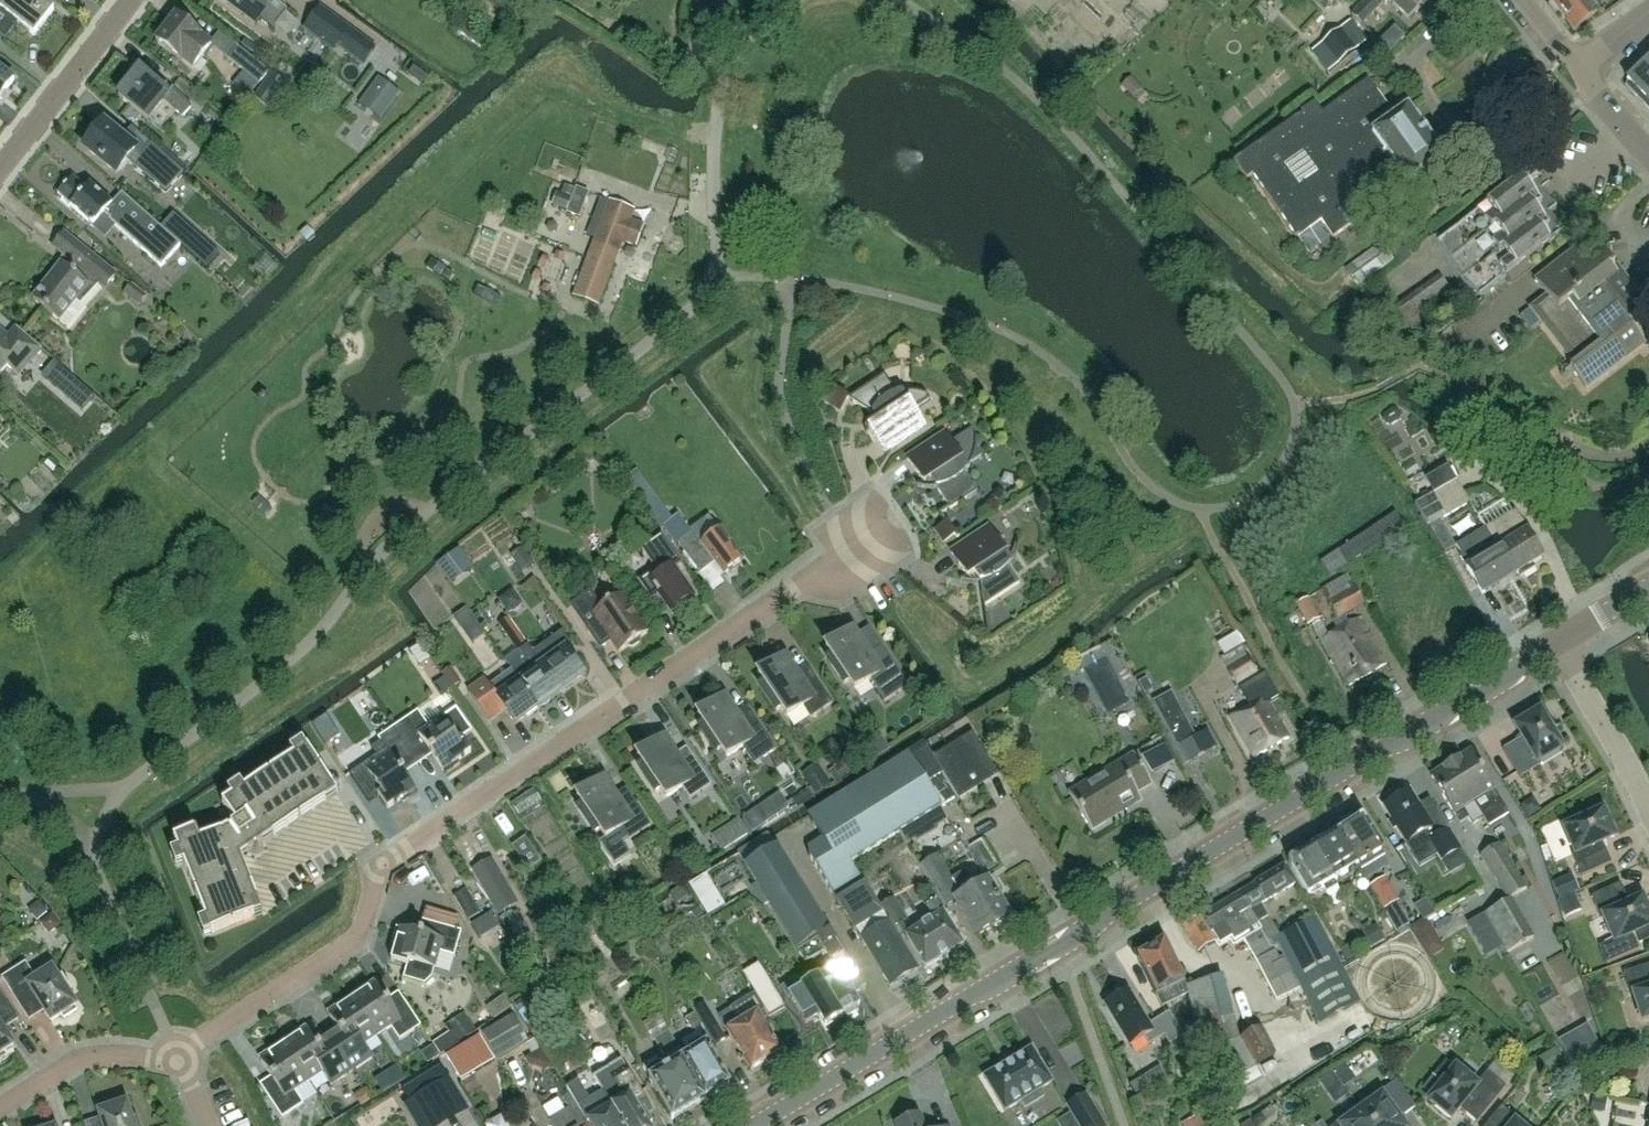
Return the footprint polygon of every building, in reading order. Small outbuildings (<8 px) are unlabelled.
[(2,41),(15,24),(31,37),(51,11),(37,0),(0,0),(0,39),(2,41)] [(249,3),(246,7),(261,18),(260,18),(272,27),(285,9),(273,0),(245,0),(249,3)] [(1381,2),(1378,0),(1362,0),(1351,11),(1362,22),(1381,2)] [(1406,18),(1415,8),(1418,4),(1420,6),(1426,0),(1387,0),(1406,18)] [(1571,30),(1596,9),(1588,0),(1548,0),(1571,30)] [(315,6),(298,29),(329,51),(333,46),(359,66),(372,47),(315,6)] [(188,72),(196,63),(208,48),(174,19),(154,43),(188,72)] [(478,48),(484,40),(455,19),(449,27),(478,48)] [(1321,44),(1311,51),(1327,71),(1363,42),(1347,22),(1337,30),(1321,44)] [(234,44),(224,56),(257,84),(268,72),(234,44)] [(1621,84),(1630,94),(1636,93),(1641,98),(1639,103),(1648,113),(1648,57),(1624,81),(1621,84)] [(0,71),(0,96),(12,80),(0,71)] [(137,71),(116,97),(144,121),(160,102),(173,114),(175,112),(180,118),(189,109),(191,107),(171,88),(169,90),(165,95),(137,71)] [(286,83),(273,74),(257,97),(270,106),(286,83)] [(399,93),(377,77),(363,95),(385,111),(399,93)] [(1295,119),(1294,118),(1232,163),(1245,181),(1251,177),(1294,237),(1319,219),(1332,238),(1366,213),(1353,194),(1393,165),(1405,183),(1441,157),(1405,108),(1393,117),(1366,80),(1321,113),(1313,102),(1299,112),(1301,114),(1295,119)] [(101,126),(83,148),(114,173),(125,160),(164,192),(181,173),(148,144),(139,156),(132,151),(101,126)] [(1528,268),(1522,261),(1561,230),(1549,214),(1555,209),(1541,192),(1548,186),(1533,167),(1437,243),(1478,295),(1503,276),(1509,284),(1528,268)] [(92,227),(101,215),(161,267),(180,245),(160,227),(120,193),(110,205),(87,185),(83,189),(70,177),(56,193),(69,205),(68,206),(92,227)] [(569,202),(571,180),(555,179),(553,200),(569,202)] [(588,194),(575,189),(565,215),(578,220),(588,194)] [(607,200),(598,197),(584,235),(592,238),(607,200)] [(633,210),(607,200),(592,238),(570,296),(596,306),(621,241),(634,246),(642,225),(629,220),(633,210)] [(218,255),(172,214),(160,227),(180,245),(206,268),(218,255)] [(80,304),(96,284),(103,289),(114,275),(63,233),(51,248),(64,258),(31,299),(69,330),(86,309),(80,304)] [(1393,264),(1378,244),(1343,269),(1357,289),(1393,264)] [(1576,249),(1533,282),(1545,297),(1531,308),(1574,363),(1567,368),(1583,388),(1613,365),(1642,343),(1627,323),(1641,312),(1622,287),(1619,284),(1608,269),(1612,266),(1600,251),(1586,262),(1576,249)] [(240,297),(248,280),(235,274),(227,292),(240,297)] [(1408,328),(1451,295),(1437,277),(1437,276),(1393,308),(1408,328)] [(136,306),(144,296),(128,283),(120,293),(136,306)] [(13,327),(4,338),(0,334),(0,372),(5,367),(15,376),(38,350),(13,327)] [(867,424),(870,416),(871,415),(876,422),(866,428),(883,453),(923,427),(911,409),(926,399),(923,395),(924,394),(909,392),(895,394),(882,375),(858,391),(851,402),(870,414),(866,423),(864,432),(865,433),(867,424)] [(828,388),(821,399),(838,410),(845,398),(847,400),(848,398),(823,383),(822,384),(828,388)] [(943,433),(905,458),(922,484),(929,479),(948,509),(975,491),(962,473),(966,465),(981,455),(972,441),(972,434),(971,434),(969,431),(949,443),(943,433)] [(1468,503),(1455,480),(1447,466),(1424,480),(1432,493),(1432,494),(1445,516),(1468,503)] [(1445,516),(1432,494),(1413,505),(1427,527),(1445,516)] [(1514,511),(1484,528),(1496,549),(1500,547),(1516,573),(1518,577),(1533,568),(1530,564),(1541,558),(1526,532),(1529,530),(1514,511)] [(1327,577),(1402,527),(1393,513),(1317,562),(1327,577)] [(689,533),(676,515),(660,526),(673,545),(677,542),(698,572),(713,561),(722,575),(742,561),(719,530),(700,544),(691,531),(689,533)] [(945,522),(934,530),(943,545),(955,536),(945,522)] [(1017,583),(1006,566),(1009,561),(986,527),(949,552),(966,577),(972,573),(977,580),(982,607),(1017,583)] [(1496,549),(1484,528),(1455,545),(1467,565),(1465,567),(1481,594),(1516,573),(1500,547),(1496,549)] [(693,597),(674,568),(680,564),(660,535),(640,549),(655,570),(640,580),(640,584),(649,597),(653,598),(656,595),(669,613),(693,597)] [(1345,575),(1318,589),(1335,618),(1362,604),(1345,575)] [(503,612),(519,602),(511,589),(495,600),(503,612)] [(568,605),(587,633),(598,624),(618,652),(626,646),(627,647),(631,647),(637,643),(638,639),(638,638),(647,632),(620,594),(600,607),(589,591),(568,605)] [(1294,605),(1306,626),(1318,619),(1307,598),(1294,605)] [(490,627),(512,644),(521,632),(498,615),(490,627)] [(462,617),(452,626),(464,639),(474,630),(462,617)] [(1358,619),(1338,631),(1365,675),(1384,664),(1358,619)] [(1212,641),(1220,655),(1241,642),(1233,629),(1212,641)] [(850,630),(826,646),(824,648),(830,657),(825,660),(841,684),(846,681),(852,690),(868,679),(883,701),(906,686),(880,646),(867,655),(850,630)] [(1365,675),(1338,631),(1319,642),(1346,687),(1365,675)] [(561,632),(532,652),(561,693),(584,677),(565,650),(571,646),(561,632)] [(526,644),(518,651),(524,661),(510,670),(537,709),(561,693),(532,652),(526,644)] [(1238,646),(1217,659),(1223,668),(1234,687),(1255,675),(1238,646)] [(782,657),(758,673),(756,674),(762,684),(758,687),(774,710),(778,707),(785,717),(801,706),(809,718),(830,703),(811,674),(799,682),(782,657)] [(429,676),(435,690),(453,681),(446,668),(429,676)] [(537,709),(510,670),(488,686),(484,680),(467,692),(487,721),(503,710),(514,725),(537,709)] [(1251,703),(1228,717),(1253,758),(1287,738),(1265,703),(1277,696),(1263,672),(1240,686),(1251,703)] [(1144,678),(1136,682),(1142,695),(1151,690),(1144,678)] [(1169,693),(1152,702),(1184,762),(1214,747),(1205,731),(1193,737),(1169,693)] [(722,698),(698,714),(696,715),(702,725),(698,728),(714,751),(718,748),(725,758),(741,747),(752,764),(774,750),(751,715),(739,723),(722,698)] [(416,711),(391,728),(413,759),(427,750),(444,774),(459,764),(456,761),(469,752),(460,738),(470,731),(455,708),(427,727),(416,711)] [(1554,729),(1544,713),(1540,715),(1539,712),(1515,727),(1522,738),(1502,750),(1519,778),(1540,765),(1538,762),(1560,748),(1551,732),(1557,728),(1556,727),(1554,729)] [(413,759),(391,728),(376,738),(379,742),(370,748),(379,761),(365,770),(380,792),(376,795),(386,809),(399,800),(402,803),(416,794),(399,769),(413,759)] [(970,733),(929,759),(953,798),(995,773),(970,733)] [(661,738),(638,754),(635,756),(642,765),(638,768),(653,792),(658,789),(664,798),(680,788),(688,799),(710,785),(690,756),(678,764),(661,738)] [(1173,761),(1163,744),(1139,758),(1150,775),(1173,761)] [(336,794),(312,757),(306,748),(221,804),(233,824),(229,827),(220,833),(220,832),(198,840),(194,830),(172,839),(209,934),(261,913),(250,885),(242,889),(227,851),(241,844),(247,853),(261,844),(255,835),(266,827),(272,837),(336,794)] [(916,973),(889,929),(880,915),(849,864),(898,834),(938,810),(954,800),(953,798),(929,759),(925,752),(810,822),(821,840),(807,849),(807,856),(834,904),(888,990),(916,973)] [(1469,752),(1449,765),(1473,802),(1488,826),(1507,814),(1469,752)] [(1066,793),(1089,831),(1139,801),(1134,792),(1149,783),(1132,754),(1066,793)] [(1473,802),(1449,765),(1429,777),(1458,824),(1467,818),(1462,809),(1473,802)] [(601,779),(577,795),(575,797),(582,806),(577,809),(593,833),(598,830),(604,839),(620,828),(628,840),(649,825),(630,796),(618,804),(601,779)] [(1428,842),(1439,861),(1459,848),(1446,828),(1436,835),(1408,789),(1381,806),(1411,853),(1428,842)] [(1599,813),(1598,809),(1581,817),(1579,813),(1578,814),(1581,821),(1564,829),(1574,853),(1571,854),(1581,877),(1610,864),(1601,843),(1613,837),(1602,812),(1599,813)] [(938,810),(898,834),(902,841),(910,835),(914,841),(934,828),(933,826),(944,819),(938,810)] [(1361,818),(1335,833),(1356,867),(1371,858),(1373,862),(1385,855),(1381,849),(1361,818)] [(717,845),(737,833),(729,821),(709,833),(717,845)] [(1335,833),(1311,847),(1332,882),(1356,867),(1335,833)] [(750,861),(743,865),(795,951),(827,931),(776,846),(771,848),(764,836),(742,849),(750,861)] [(1498,844),(1490,848),(1511,883),(1500,889),(1506,899),(1509,898),(1526,888),(1498,844)] [(1311,847),(1287,862),(1286,862),(1307,897),(1321,888),(1324,893),(1335,886),(1332,882),(1311,847)] [(1511,883),(1490,848),(1479,855),(1500,889),(1511,883)] [(992,878),(969,892),(958,874),(946,881),(932,858),(919,865),(934,891),(933,891),(943,907),(954,901),(976,937),(992,928),(996,928),(1003,924),(1004,921),(1007,919),(996,901),(998,899),(999,896),(1000,895),(999,892),(998,889),(992,878)] [(490,860),(473,870),(497,912),(515,901),(490,860)] [(1294,884),(1283,867),(1238,894),(1256,923),(1266,917),(1259,905),(1264,902),(1264,903),(1294,884)] [(1382,876),(1366,885),(1381,909),(1394,933),(1407,925),(1393,902),(1397,900),(1382,876)] [(1590,897),(1600,919),(1603,918),(1613,939),(1597,947),(1605,964),(1639,949),(1638,946),(1637,943),(1648,937),(1648,917),(1641,899),(1629,905),(1619,884),(1590,897)] [(466,920),(479,913),(464,889),(452,896),(466,920)] [(1196,917),(1180,927),(1196,953),(1213,942),(1216,948),(1227,941),(1231,947),(1240,942),(1252,960),(1274,1001),(1297,988),(1280,956),(1277,957),(1272,949),(1269,945),(1275,942),(1317,1023),(1357,1002),(1313,916),(1272,937),(1273,937),(1266,940),(1258,926),(1250,931),(1249,929),(1256,924),(1256,923),(1238,894),(1197,918),(1196,917)] [(1509,898),(1506,899),(1507,901),(1483,914),(1506,954),(1532,938),(1509,898)] [(891,901),(877,909),(889,929),(903,921),(891,901)] [(925,906),(933,919),(904,936),(924,969),(962,946),(934,901),(925,906)] [(1429,929),(1450,923),(1445,906),(1424,912),(1429,929)] [(394,945),(389,961),(407,966),(403,978),(423,983),(431,976),(438,952),(453,956),(460,932),(427,923),(424,936),(417,934),(395,927),(390,944),(394,945)] [(828,933),(796,952),(804,964),(822,952),(833,969),(817,979),(816,979),(839,1016),(842,1014),(846,1017),(857,1011),(856,1006),(857,1005),(853,997),(863,990),(828,933)] [(1342,959),(1355,954),(1349,939),(1336,944),(1342,959)] [(1183,981),(1164,941),(1136,958),(1154,995),(1183,981)] [(51,968),(34,979),(24,963),(0,978),(25,1016),(40,1007),(50,1022),(60,1016),(62,1020),(76,1011),(73,1007),(75,1006),(66,993),(70,990),(60,975),(56,977),(51,968)] [(1630,997),(1633,996),(1641,1021),(1648,1018),(1648,965),(1622,973),(1630,997)] [(1220,976),(1184,985),(1201,1049),(1208,1047),(1233,1093),(1241,1089),(1234,1077),(1253,1066),(1273,1054),(1258,1027),(1238,1039),(1234,1030),(1220,976)] [(786,999),(788,998),(804,1024),(817,1016),(824,1026),(840,1017),(839,1016),(816,979),(817,979),(816,978),(801,987),(796,978),(779,988),(786,999)] [(351,1000),(376,1037),(389,1027),(398,1040),(419,1026),(401,998),(389,1006),(373,981),(358,990),(360,994),(351,1000)] [(1121,993),(1118,989),(1106,997),(1108,1001),(1103,1004),(1128,1045),(1142,1036),(1147,1044),(1162,1035),(1168,1044),(1181,1036),(1167,1012),(1147,1024),(1126,990),(1121,993)] [(13,1015),(0,995),(0,1024),(13,1015)] [(776,997),(761,1006),(768,1017),(782,1008),(776,997)] [(376,1037),(351,1000),(342,1006),(340,1002),(325,1012),(342,1037),(331,1044),(350,1072),(370,1059),(362,1046),(376,1037)] [(708,1015),(709,1014),(702,1003),(691,1009),(693,1012),(693,1013),(710,1041),(713,1046),(723,1040),(708,1015)] [(738,1025),(734,1017),(729,1008),(715,1016),(720,1025),(722,1024),(750,1072),(765,1063),(767,1066),(777,1060),(775,1057),(780,1054),(760,1021),(768,1017),(761,1006),(760,1007),(762,1009),(755,1013),(756,1015),(738,1025)] [(485,1027),(484,1026),(478,1029),(496,1060),(526,1042),(509,1013),(485,1027)] [(683,1059),(667,1032),(656,1014),(651,1017),(662,1035),(673,1053),(678,1062),(702,1102),(728,1086),(704,1047),(701,1048),(700,1047),(710,1041),(693,1013),(682,1018),(686,1026),(691,1029),(693,1034),(681,1042),(689,1055),(683,1059)] [(292,1039),(283,1045),(307,1082),(321,1073),(329,1086),(350,1072),(331,1044),(321,1051),(304,1026),(290,1036),(292,1039)] [(5,1057),(2,1053),(12,1046),(0,1027),(0,1060),(5,1057)] [(494,1061),(478,1034),(443,1054),(459,1081),(494,1061)] [(673,1053),(662,1035),(652,1041),(661,1056),(666,1057),(673,1053)] [(307,1082),(283,1045),(274,1051),(271,1048),(257,1057),(273,1082),(262,1090),(280,1118),(302,1104),(293,1091),(307,1082)] [(531,1078),(550,1068),(537,1046),(519,1055),(531,1078)] [(1019,1101),(1023,1107),(1042,1096),(1038,1089),(1050,1082),(1029,1048),(982,1077),(1003,1111),(1019,1101)] [(702,1102),(678,1062),(662,1072),(654,1060),(642,1068),(649,1080),(647,1081),(671,1121),(702,1102)] [(631,1079),(622,1064),(606,1074),(622,1101),(611,1108),(622,1125),(648,1125),(651,1124),(646,1115),(651,1112),(631,1079)] [(1441,1085),(1428,1101),(1450,1119),(1458,1109),(1476,1123),(1505,1088),(1486,1072),(1475,1085),(1455,1069),(1453,1071),(1445,1064),(1434,1078),(1432,1075),(1431,1077),(1441,1085)] [(440,1066),(402,1090),(408,1101),(403,1104),(417,1125),(428,1125),(464,1104),(440,1066)] [(1360,1111),(1371,1125),(1402,1125),(1398,1120),(1415,1107),(1396,1081),(1389,1072),(1385,1075),(1391,1084),(1377,1094),(1380,1097),(1360,1111)] [(564,1088),(584,1121),(588,1122),(591,1125),(622,1125),(611,1108),(599,1088),(585,1096),(575,1081),(564,1088)] [(1243,1089),(1229,1099),(1236,1110),(1251,1101),(1243,1089)] [(1084,1094),(1065,1105),(1078,1125),(1104,1125),(1084,1094)] [(506,1120),(525,1115),(521,1101),(502,1106),(506,1120)] [(135,1116),(130,1118),(125,1103),(97,1112),(101,1125),(138,1125),(135,1116)] [(585,1125),(573,1106),(552,1119),(557,1125),(586,1125),(585,1125)] [(1208,1125),(1196,1107),(1175,1121),(1179,1125),(1208,1125)] [(1515,1124),(1518,1121),(1500,1107),(1484,1125),(1518,1125),(1515,1124)] [(1360,1111),(1341,1125),(1339,1122),(1333,1125),(1371,1125),(1360,1111)] [(895,1125),(923,1125),(919,1114),(894,1124),(895,1125)] [(500,1116),(483,1125),(506,1125),(500,1116)]
